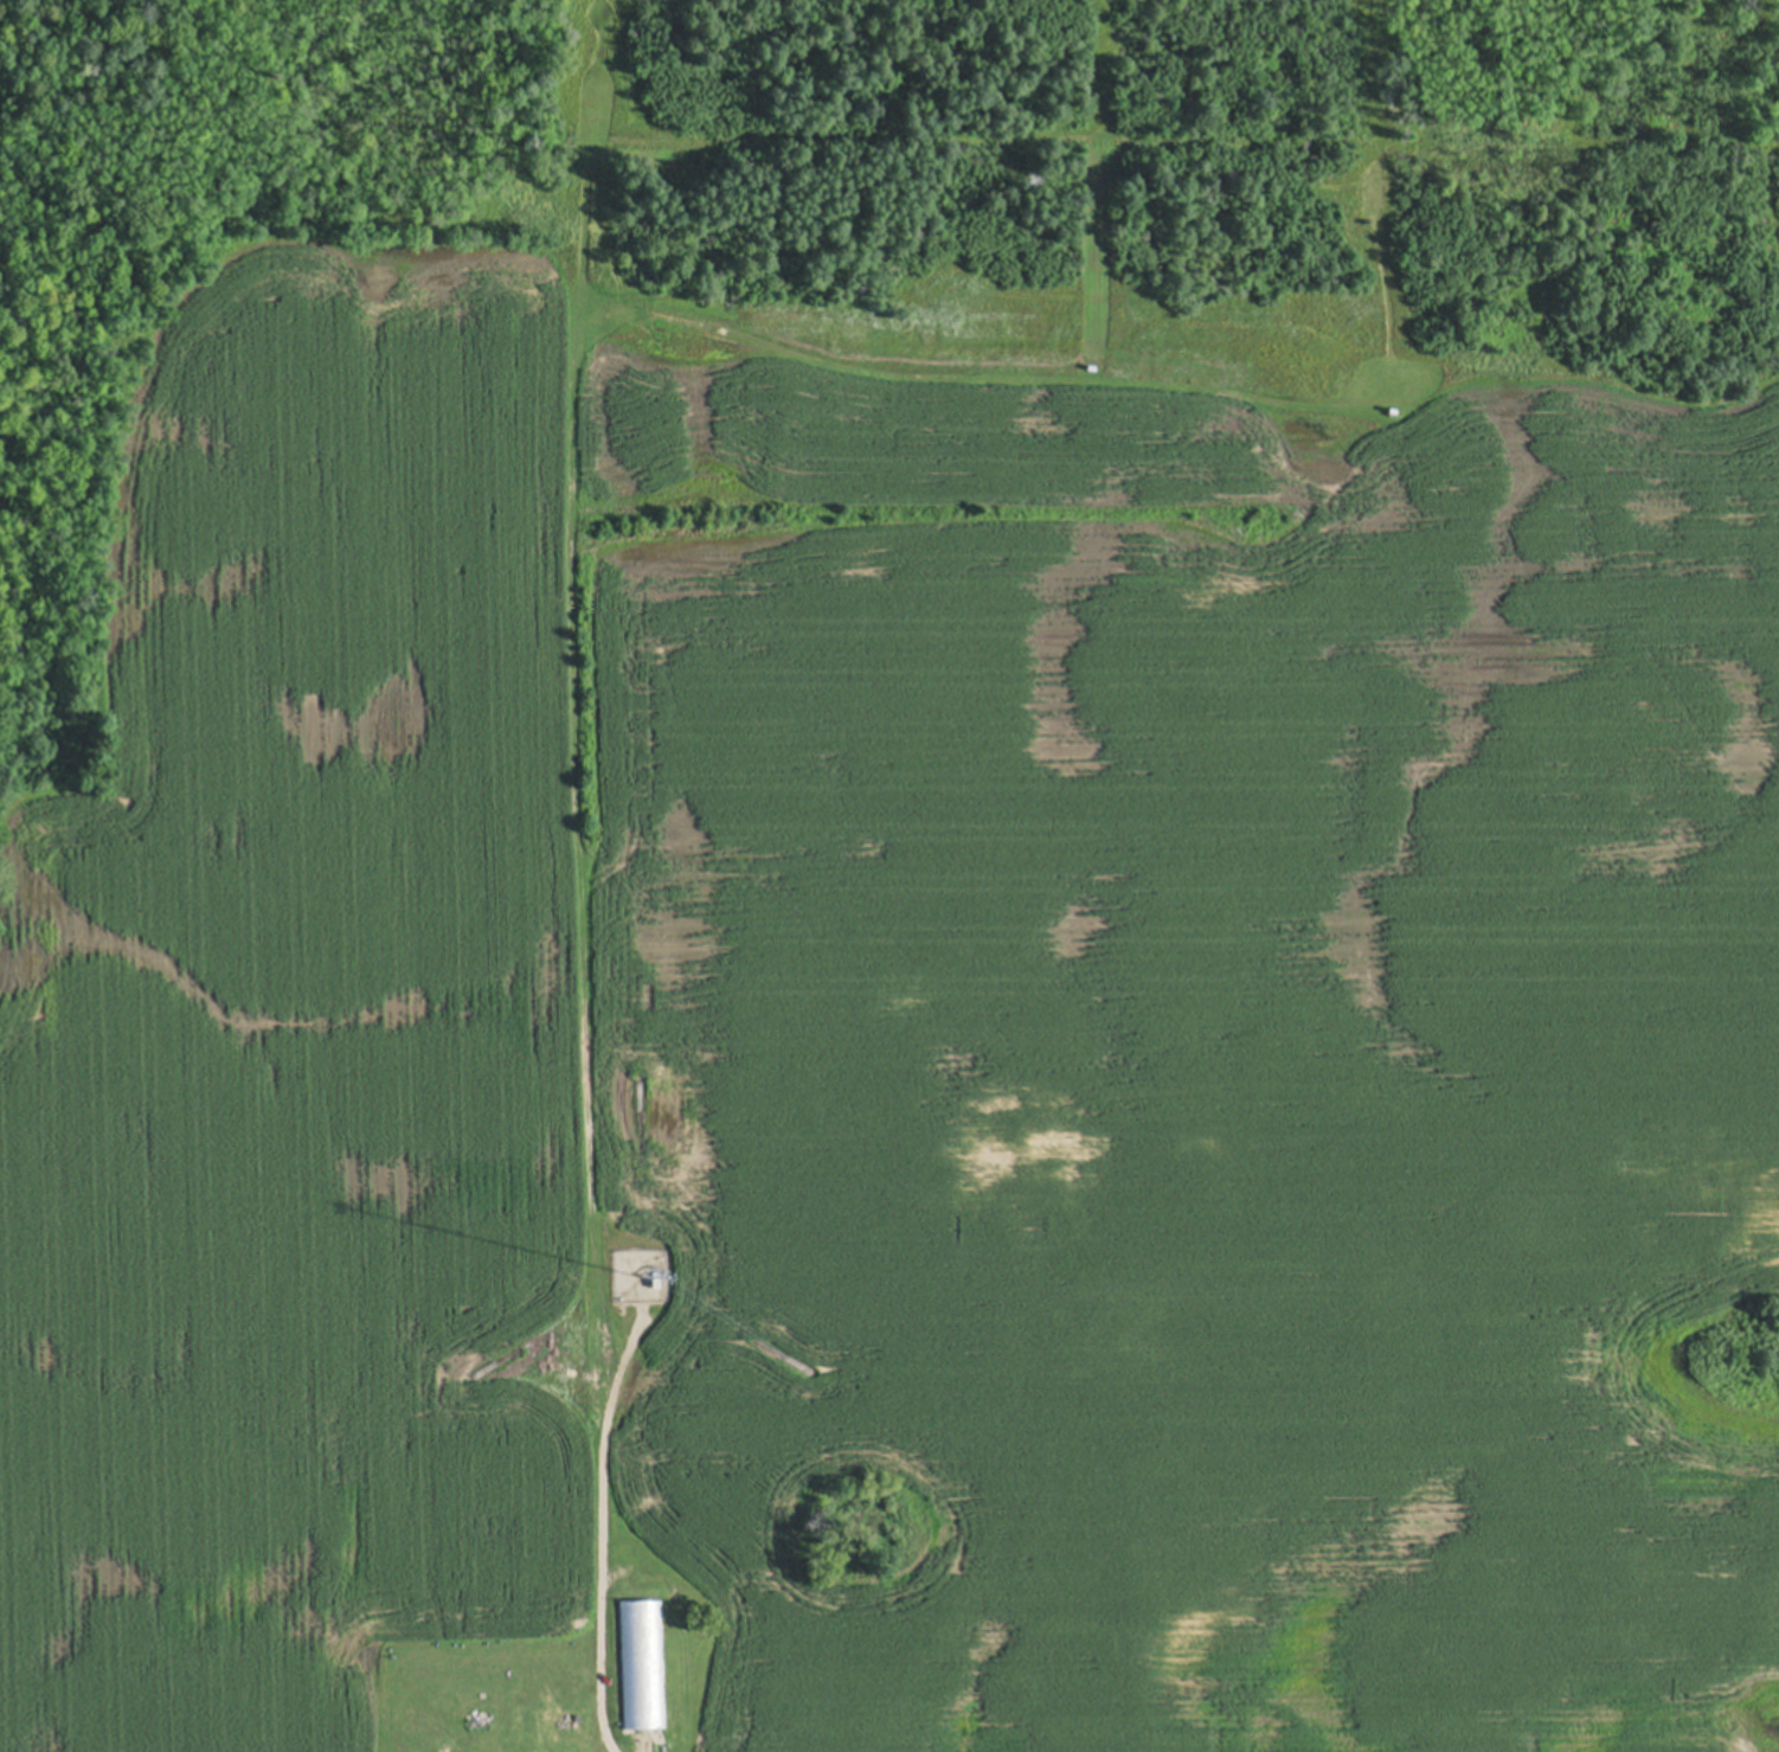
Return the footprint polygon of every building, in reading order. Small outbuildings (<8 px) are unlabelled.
[(664,1725),(623,1726),(618,1600),(660,1598),(664,1725)]
